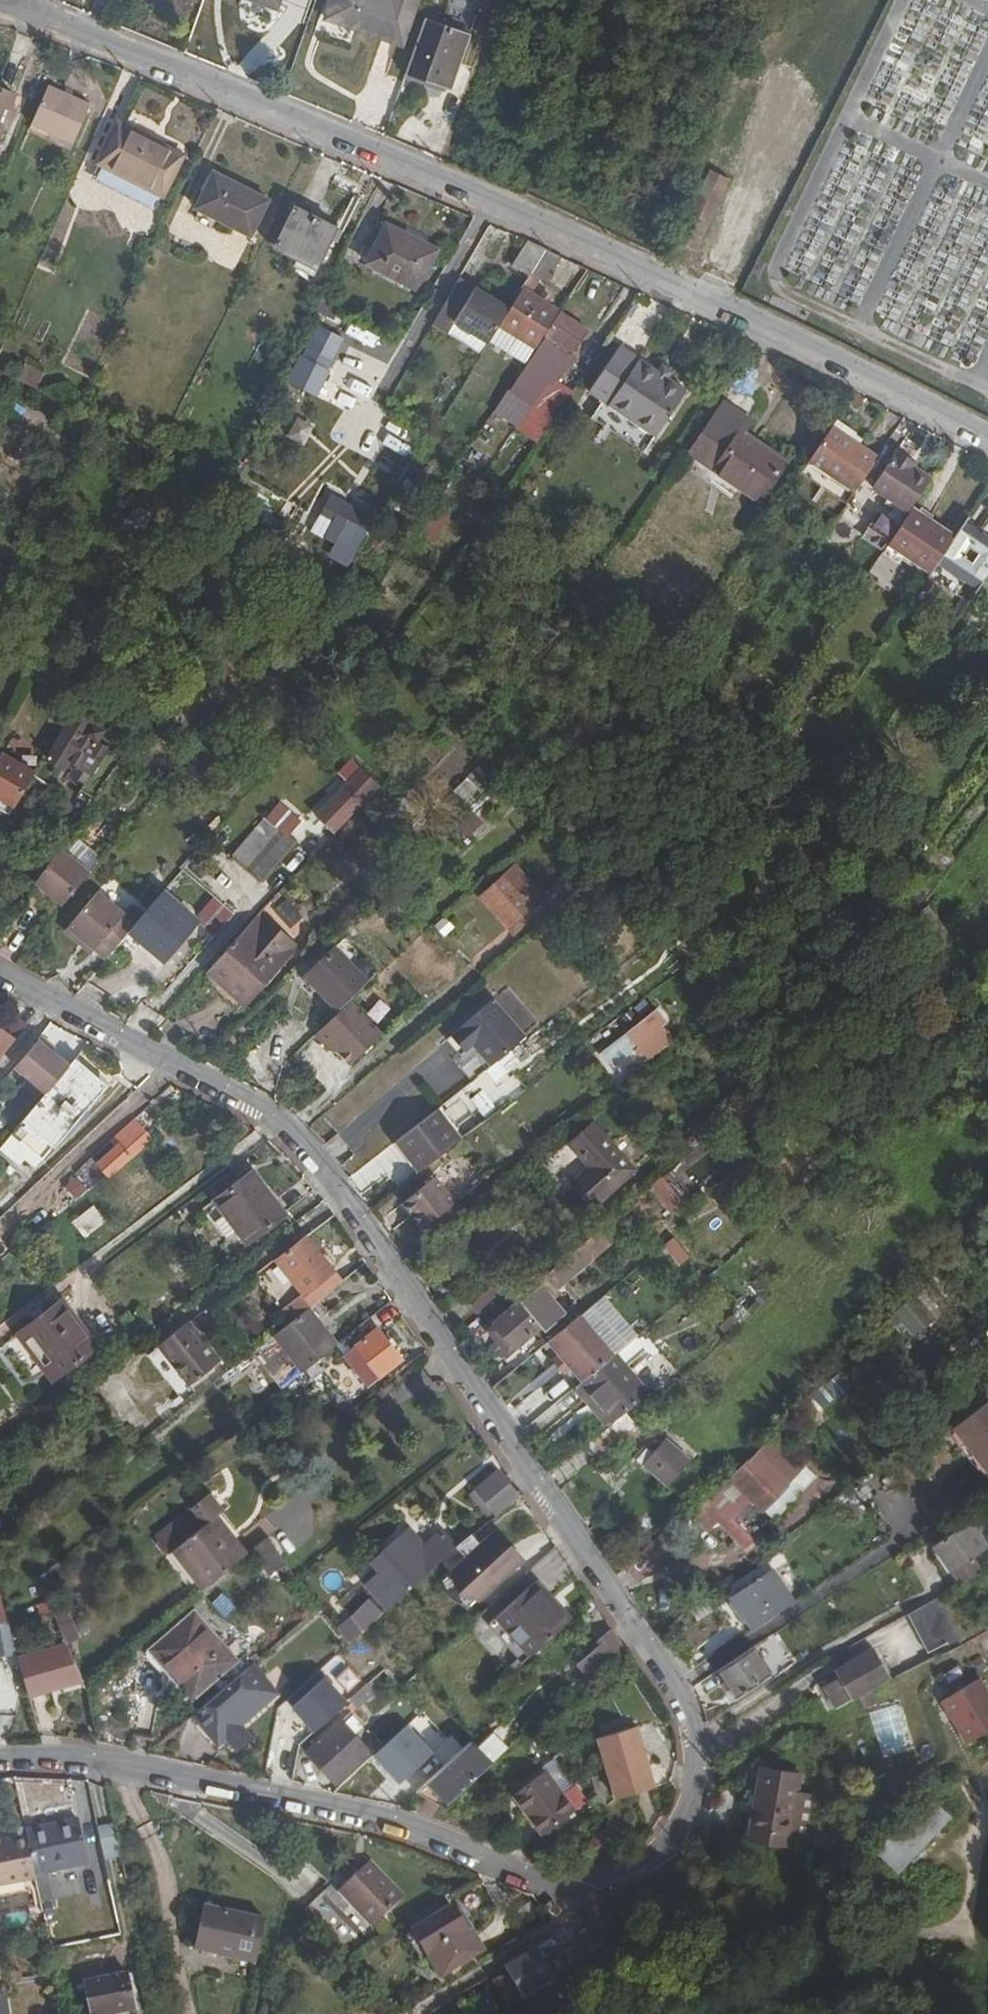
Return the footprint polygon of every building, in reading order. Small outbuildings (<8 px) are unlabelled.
[(328,21),(405,45),(420,0),(335,0),(328,21)] [(426,18),(407,74),(447,89),(456,64),(461,66),(471,35),(426,18)] [(456,64),(447,89),(452,91),(461,66),(456,64)] [(50,88),(33,127),(77,145),(93,108),(50,88)] [(18,98),(0,91),(0,144),(1,144),(18,98)] [(120,131),(103,169),(170,201),(186,162),(120,131)] [(170,201),(103,169),(100,175),(167,207),(170,201)] [(726,177),(710,169),(674,238),(690,246),(726,177)] [(254,242),(272,204),(215,177),(197,214),(254,242)] [(320,269),(338,232),(296,209),(277,247),(320,269)] [(420,293),(439,256),(389,230),(370,267),(420,293)] [(527,244),(513,269),(529,279),(545,253),(527,244)] [(551,284),(564,262),(545,253),(530,279),(521,292),(529,298),(543,279),(551,284)] [(506,317),(510,310),(461,283),(436,328),(451,336),(457,326),(489,346),(506,317)] [(532,322),(548,332),(560,315),(541,303),(539,305),(529,298),(521,292),(511,309),(510,310),(506,317),(526,330),(532,322)] [(570,358),(586,333),(562,318),(548,338),(560,345),(557,350),(570,358)] [(311,321),(286,381),(317,394),(342,334),(311,321)] [(451,336),(483,356),(489,346),(457,326),(451,336)] [(648,455),(688,392),(623,352),(594,398),(607,406),(597,423),(648,455)] [(23,359),(14,376),(34,388),(43,371),(23,359)] [(556,421),(580,385),(558,371),(534,407),(556,421)] [(344,372),(338,386),(367,400),(374,386),(344,372)] [(496,412),(513,420),(524,398),(507,390),(496,412)] [(744,440),(751,429),(724,411),(690,463),(760,509),(786,469),(744,440)] [(850,445),(831,433),(827,439),(845,451),(850,445)] [(845,451),(827,439),(808,468),(855,498),(877,463),(850,445),(845,451)] [(910,514),(930,483),(913,473),(906,469),(909,464),(896,456),(871,496),(897,512),(907,519),(910,514)] [(906,469),(913,473),(916,468),(909,464),(906,469)] [(847,510),(855,498),(808,468),(800,481),(847,510)] [(361,540),(372,522),(356,512),(350,520),(341,515),(335,526),(361,540)] [(869,533),(889,547),(907,519),(897,512),(888,525),(878,518),(869,533)] [(953,542),(910,514),(907,519),(889,547),(886,551),(902,561),(928,578),(935,568),(953,542)] [(435,516),(419,540),(428,546),(444,521),(435,516)] [(964,526),(953,542),(935,568),(976,595),(987,577),(987,542),(964,526)] [(886,551),(881,559),(897,569),(902,561),(886,551)] [(778,720),(790,728),(797,716),(786,709),(778,720)] [(65,771),(95,722),(78,711),(48,761),(65,771)] [(15,762),(5,757),(0,766),(0,789),(15,762)] [(10,817),(36,774),(15,762),(0,789),(0,811),(10,817)] [(473,809),(497,783),(475,764),(451,790),(473,809)] [(336,835),(381,788),(365,772),(354,783),(352,782),(319,818),(336,835)] [(482,824),(470,811),(453,827),(467,840),(482,824)] [(261,883),(292,850),(265,824),(233,857),(261,883)] [(44,883),(68,902),(96,869),(106,857),(77,837),(69,848),(44,883)] [(483,892),(497,908),(522,885),(508,869),(483,892)] [(546,895),(557,908),(586,883),(575,870),(546,895)] [(522,885),(497,908),(511,923),(544,893),(538,886),(534,888),(529,887),(526,890),(522,885)] [(145,917),(134,930),(146,941),(166,958),(199,921),(166,892),(145,917)] [(85,939),(109,959),(134,930),(145,917),(133,906),(125,915),(100,893),(68,931),(82,942),(85,939)] [(210,969),(212,971),(240,938),(269,906),(267,903),(210,969)] [(240,938),(212,971),(224,983),(246,1003),(274,974),(256,957),(269,945),(285,962),(305,941),(269,906),(240,938)] [(914,921),(932,946),(947,935),(928,910),(914,921)] [(495,915),(480,924),(491,943),(506,934),(495,915)] [(207,943),(219,953),(228,942),(216,932),(207,943)] [(168,960),(166,958),(146,941),(140,948),(161,967),(168,960)] [(256,957),(274,974),(285,962),(269,945),(256,957)] [(304,980),(317,994),(347,965),(335,952),(304,980)] [(347,965),(317,994),(335,1013),(366,985),(347,965)] [(246,1003),(224,983),(219,987),(241,1008),(246,1003)] [(482,1053),(493,1067),(503,1059),(528,1040),(496,1001),(487,1009),(454,1037),(473,1060),(482,1053)] [(349,1007),(313,1041),(325,1054),(328,1050),(332,1054),(348,1071),(380,1040),(349,1007)] [(666,1023),(654,1009),(597,1053),(609,1067),(638,1045),(661,1027),(666,1023)] [(0,1026),(0,1027),(15,1038),(28,1023),(11,1011),(0,1026)] [(15,1038),(0,1027),(0,1058),(15,1038)] [(638,1045),(651,1061),(667,1049),(674,1043),(661,1027),(638,1045)] [(468,1064),(473,1060),(454,1037),(449,1041),(468,1064)] [(46,1098),(70,1069),(40,1043),(16,1072),(46,1098)] [(110,1086),(78,1059),(70,1069),(46,1098),(13,1136),(45,1162),(110,1086)] [(493,1067),(488,1071),(497,1083),(512,1071),(503,1059),(493,1067)] [(437,1115),(456,1141),(461,1137),(441,1111),(437,1115)] [(415,1174),(456,1141),(437,1115),(395,1148),(415,1174)] [(110,1172),(150,1138),(135,1121),(111,1142),(116,1148),(101,1161),(110,1172)] [(588,1209),(628,1176),(589,1129),(567,1146),(586,1171),(569,1184),(588,1209)] [(410,1178),(415,1174),(395,1148),(390,1152),(410,1178)] [(259,1170),(222,1197),(252,1239),(290,1211),(259,1170)] [(73,1201),(87,1191),(76,1175),(61,1185),(73,1201)] [(650,1188),(671,1214),(683,1204),(662,1179),(650,1188)] [(399,1209),(413,1228),(444,1201),(431,1184),(399,1209)] [(252,1239),(222,1197),(207,1207),(238,1249),(252,1239)] [(444,1201),(413,1228),(420,1235),(451,1210),(444,1201)] [(78,1222),(90,1237),(106,1224),(94,1210),(78,1222)] [(612,1245),(600,1229),(583,1244),(594,1259),(612,1245)] [(343,1281),(309,1235),(276,1260),(302,1295),(310,1306),(319,1299),(343,1281)] [(672,1235),(660,1245),(677,1266),(689,1257),(672,1235)] [(583,1244),(547,1273),(559,1289),(594,1259),(583,1244)] [(478,1311),(501,1292),(487,1275),(463,1293),(478,1311)] [(488,1329),(508,1353),(540,1326),(560,1309),(541,1285),(488,1329)] [(289,1323),(308,1308),(310,1306),(302,1295),(280,1311),(281,1312),(289,1323)] [(890,1314),(913,1339),(931,1322),(908,1297),(890,1314)] [(328,1311),(319,1299),(310,1306),(308,1308),(317,1320),(328,1311)] [(57,1377),(96,1348),(61,1301),(8,1340),(34,1376),(48,1366),(57,1377)] [(307,1370),(338,1346),(317,1320),(308,1308),(289,1323),(284,1327),(248,1355),(248,1356),(278,1394),(307,1370)] [(560,1309),(540,1326),(545,1332),(566,1315),(560,1309)] [(284,1327),(289,1323),(281,1312),(275,1317),(284,1327)] [(549,1344),(584,1384),(584,1383),(617,1355),(583,1315),(549,1344)] [(189,1384),(221,1361),(191,1322),(159,1346),(189,1384)] [(369,1385),(402,1359),(378,1327),(344,1354),(369,1385)] [(584,1383),(615,1421),(625,1413),(657,1388),(662,1394),(682,1377),(646,1332),(617,1355),(584,1383)] [(156,1347),(151,1350),(178,1389),(184,1386),(156,1347)] [(949,1415),(987,1387),(976,1372),(938,1400),(949,1415)] [(579,1388),(610,1426),(615,1421),(584,1383),(584,1384),(579,1388)] [(987,1477),(987,1404),(951,1432),(986,1478),(987,1477)] [(588,1442),(600,1458),(636,1427),(625,1413),(615,1421),(610,1426),(588,1442)] [(638,1467),(660,1488),(684,1464),(661,1442),(655,1448),(650,1443),(630,1462),(636,1468),(638,1467)] [(726,1481),(690,1518),(700,1528),(715,1514),(748,1548),(772,1522),(763,1514),(786,1487),(753,1458),(730,1484),(726,1481)] [(511,1498),(490,1474),(467,1496),(488,1519),(511,1498)] [(243,1558),(213,1521),(174,1552),(204,1588),(228,1569),(243,1558)] [(964,1583),(984,1571),(977,1558),(987,1551),(987,1544),(973,1521),(938,1544),(964,1583)] [(498,1529),(483,1543),(467,1557),(453,1570),(462,1587),(480,1596),(495,1582),(524,1556),(498,1529)] [(483,1543),(473,1532),(458,1546),(467,1557),(483,1543)] [(366,1585),(388,1609),(436,1566),(453,1551),(438,1534),(421,1549),(408,1534),(384,1555),(390,1562),(366,1585)] [(263,1541),(250,1552),(269,1577),(284,1567),(263,1541)] [(174,1552),(168,1557),(197,1594),(204,1588),(174,1552)] [(480,1614),(504,1592),(495,1582),(480,1596),(462,1587),(453,1570),(442,1580),(451,1597),(480,1614)] [(734,1597),(753,1629),(792,1604),(771,1573),(734,1597)] [(528,1656),(562,1625),(542,1603),(547,1599),(532,1582),(493,1617),(528,1656)] [(16,1650),(8,1621),(0,1594),(0,1628),(5,1652),(16,1650)] [(334,1625),(349,1642),(383,1613),(368,1596),(334,1625)] [(961,1633),(940,1596),(912,1612),(933,1649),(961,1633)] [(562,1625),(567,1621),(547,1599),(542,1603),(562,1625)] [(194,1612),(150,1651),(191,1699),(236,1660),(194,1612)] [(484,1625),(519,1664),(528,1656),(493,1617),(484,1625)] [(586,1684),(620,1654),(609,1636),(596,1646),(599,1650),(574,1672),(586,1684)] [(20,1662),(32,1705),(86,1689),(85,1682),(65,1643),(20,1662)] [(832,1683),(839,1693),(849,1687),(856,1698),(895,1676),(879,1647),(839,1670),(843,1677),(832,1683)] [(191,1699),(150,1651),(143,1657),(183,1706),(191,1699)] [(742,1654),(709,1676),(715,1686),(726,1703),(759,1681),(742,1654)] [(242,1674),(267,1703),(275,1696),(249,1667),(242,1674)] [(322,1673),(288,1705),(313,1732),(347,1699),(322,1673)] [(242,1674),(190,1718),(215,1747),(224,1740),(234,1752),(249,1741),(237,1728),(267,1703),(242,1674)] [(726,1703),(715,1686),(710,1689),(721,1706),(726,1703)] [(839,1693),(845,1704),(848,1702),(856,1698),(849,1687),(839,1693)] [(348,1702),(355,1710),(370,1697),(363,1689),(348,1702)] [(370,1751),(393,1780),(446,1739),(423,1710),(370,1751)] [(336,1782),(370,1751),(343,1722),(308,1753),(336,1782)] [(898,1867),(987,1779),(987,1735),(877,1845),(898,1867)] [(445,1806),(453,1799),(489,1767),(470,1745),(461,1753),(426,1784),(445,1806)] [(680,1789),(679,1782),(669,1769),(652,1781),(645,1772),(630,1783),(637,1794),(616,1809),(628,1826),(680,1789)] [(760,1799),(756,1833),(795,1837),(815,1840),(820,1796),(800,1793),(802,1775),(764,1770),(760,1799)] [(546,1834),(578,1813),(549,1773),(519,1795),(546,1834)] [(593,1805),(602,1818),(612,1810),(604,1799),(593,1805)] [(794,1849),(795,1837),(756,1833),(760,1799),(754,1799),(748,1843),(794,1849)] [(81,1820),(27,1830),(28,1838),(36,1873),(90,1862),(81,1820)] [(595,1857),(628,1834),(620,1822),(587,1845),(595,1857)] [(118,1826),(101,1829),(112,1882),(129,1879),(118,1826)] [(37,1875),(36,1873),(28,1838),(10,1842),(0,1844),(0,1884),(37,1875)] [(348,1960),(382,1938),(372,1928),(352,1907),(356,1903),(376,1925),(402,1898),(368,1862),(351,1880),(343,1872),(303,1912),(348,1960)] [(566,1908),(557,1896),(548,1903),(557,1914),(566,1908)] [(352,1907),(372,1928),(376,1925),(356,1903),(352,1907)] [(453,1908),(414,1932),(432,1959),(443,1977),(484,1950),(475,1936),(473,1938),(453,1908)] [(256,1967),(266,1921),(206,1909),(197,1953),(256,1967)] [(432,1959),(414,1932),(405,1938),(421,1966),(432,1959)] [(131,1978),(85,1986),(90,2013),(125,2013),(137,2012),(131,1978)] [(7,1993),(0,1994),(0,2013),(10,2013),(7,1993)]
